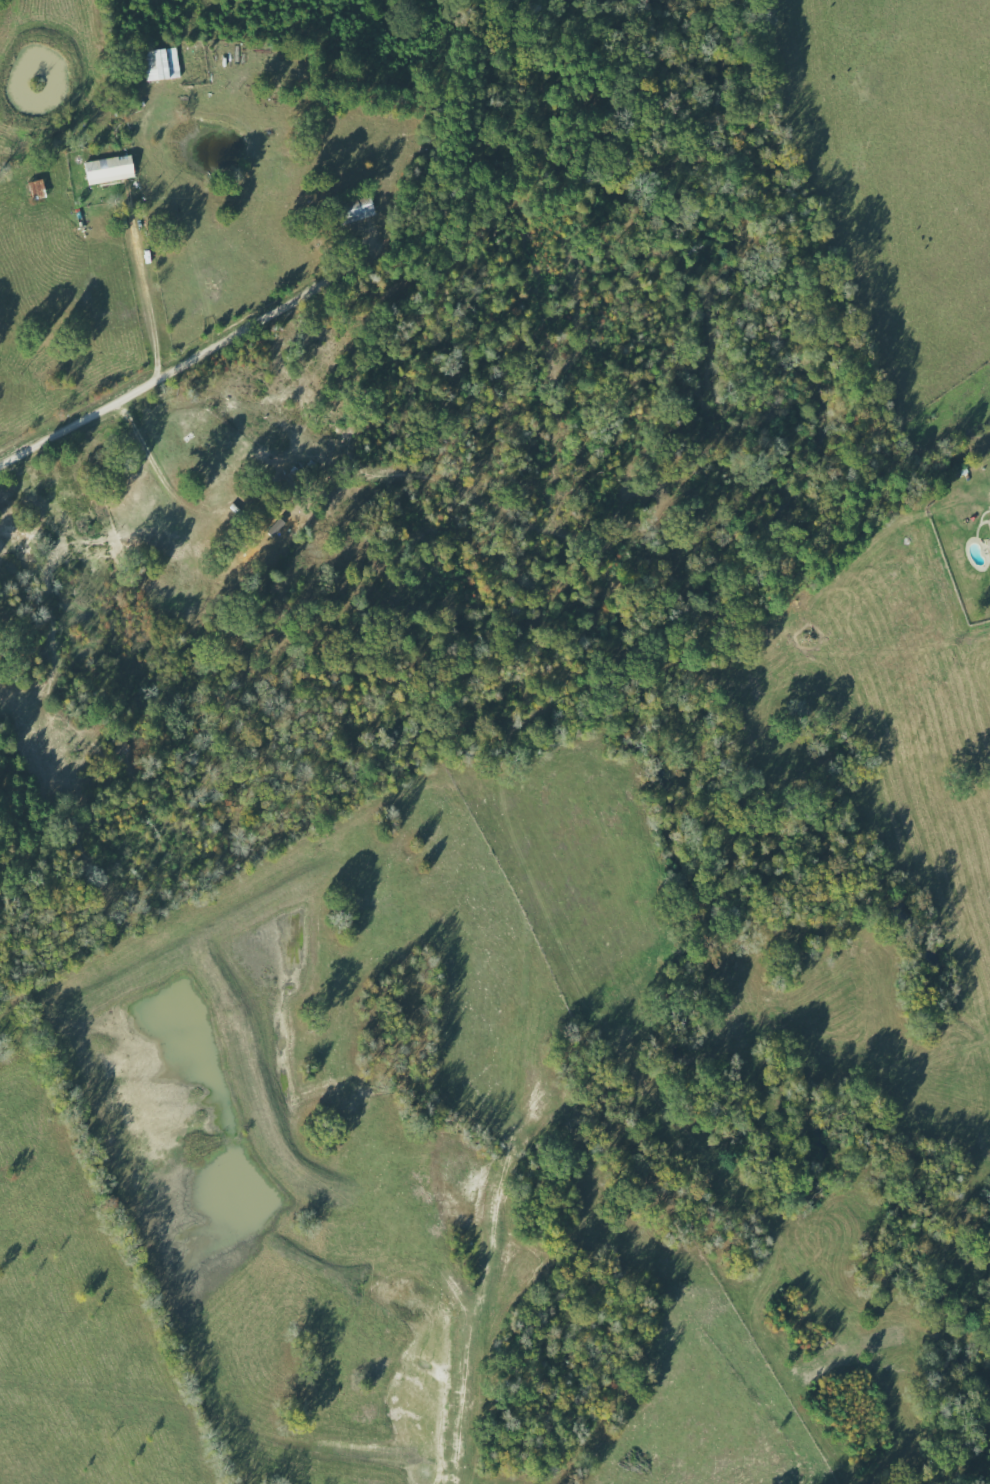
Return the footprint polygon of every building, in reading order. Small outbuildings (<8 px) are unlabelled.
[(92,184),(140,177),(137,154),(89,162),(92,184)] [(34,182),(37,200),(51,198),(48,179),(34,182)] [(354,201),(362,220),(370,217),(369,216),(380,211),(373,193),(354,201)]
